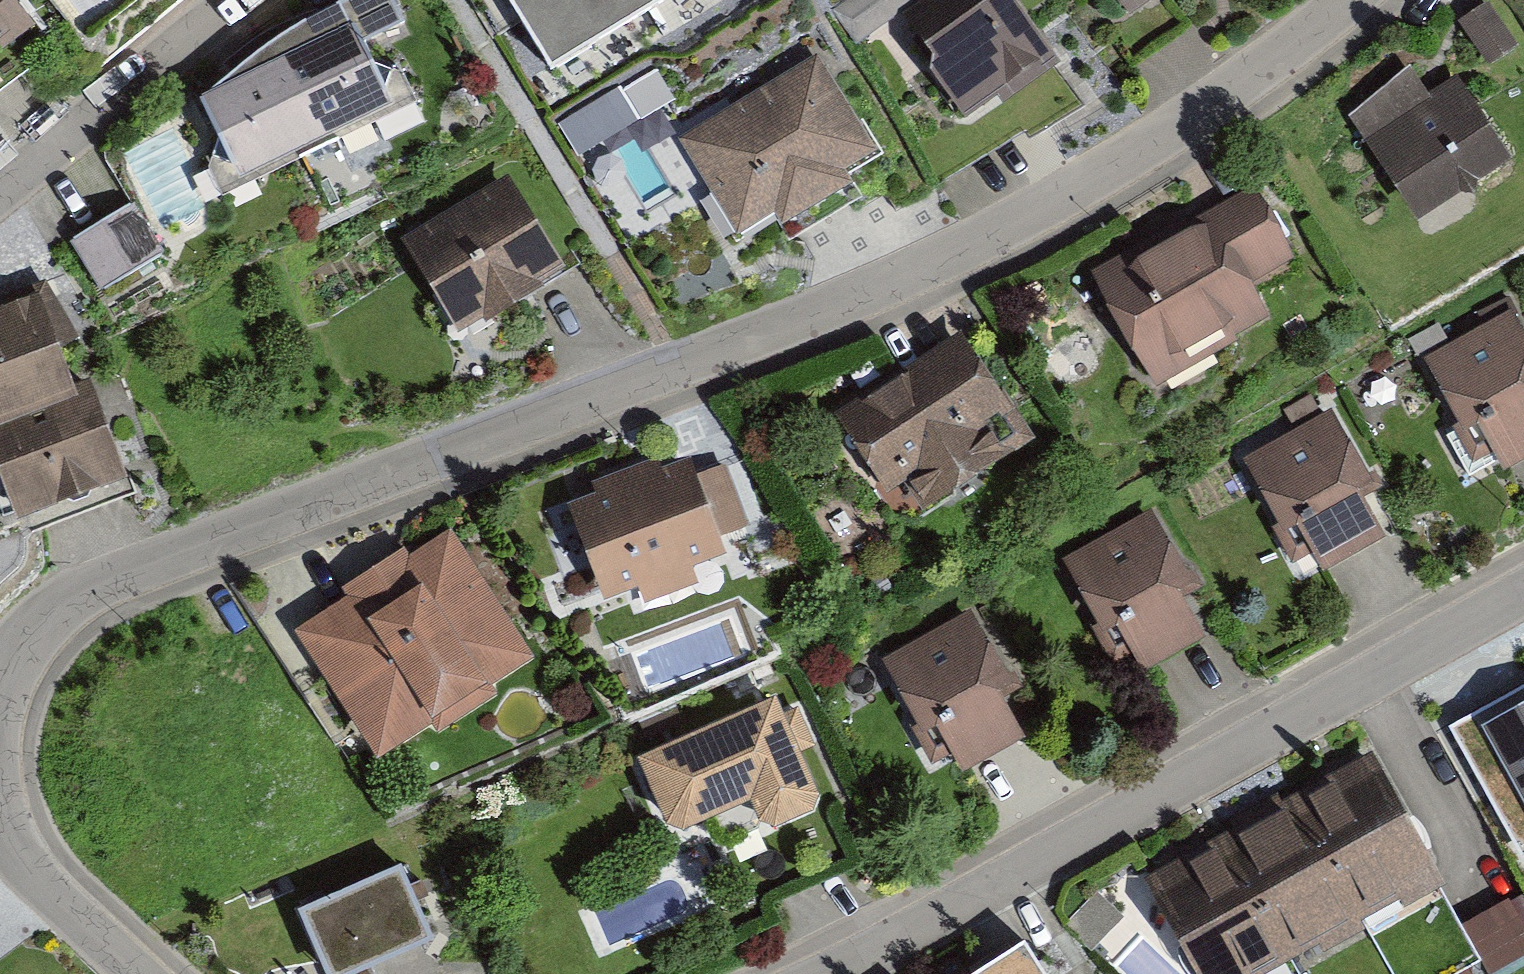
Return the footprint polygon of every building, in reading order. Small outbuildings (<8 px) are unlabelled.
[(551,68),(663,0),(510,0),(551,68)] [(1053,50),(1016,0),(914,0),(901,10),(932,52),(930,68),(963,114),(1053,50)] [(287,36),(204,95),(248,176),(391,111),(342,3),(287,36)] [(17,28),(0,5),(0,40),(17,28)] [(1459,26),(1488,74),(1519,55),(1489,7),(1459,26)] [(853,181),(845,168),(876,150),(817,53),(678,137),(737,234),(774,212),(782,224),(853,181)] [(1410,72),(1350,124),(1418,229),(1511,169),(1454,82),(1428,99),(1410,72)] [(402,246),(458,340),(563,278),(507,184),(402,246)] [(1234,192),(1076,275),(1131,381),(1242,323),(1223,285),(1270,260),(1234,192)] [(133,208),(69,246),(100,297),(164,260),(133,208)] [(0,310),(0,514),(85,492),(57,389),(41,394),(17,306),(0,310)] [(1408,362),(1439,431),(1444,429),(1456,457),(1473,449),(1486,477),(1523,460),(1523,399),(1520,390),(1523,388),(1523,353),(1508,317),(1408,362)] [(1012,444),(943,331),(805,416),(855,496),(880,481),(900,513),(1012,444)] [(1292,569),(1312,558),(1324,582),(1384,549),(1360,504),(1376,495),(1332,415),(1242,465),(1278,530),(1272,533),(1292,569)] [(661,462),(537,505),(571,603),(601,592),(608,610),(674,587),(667,566),(695,556),(690,543),(733,527),(711,465),(667,481),(661,462)] [(1141,515),(1041,560),(1073,629),(1077,627),(1090,655),(1107,647),(1119,676),(1181,648),(1154,588),(1171,580),(1141,515)] [(379,758),(432,723),(438,732),(499,692),(493,683),(535,656),(450,528),(408,555),(403,547),(342,587),(348,595),(294,630),(379,758)] [(968,619),(868,664),(899,733),(904,731),(916,759),(933,751),(946,779),(1007,752),(980,692),(997,684),(968,619)] [(1448,725),(1521,855),(1523,853),(1523,683),(1448,725)] [(751,801),(760,820),(776,827),(814,811),(820,794),(776,695),(636,756),(666,824),(683,830),(751,801)] [(1367,910),(1443,867),(1373,744),(1297,787),(1367,910)] [(1367,910),(1297,787),(1222,829),(1291,952),(1367,910)] [(1291,952),(1222,829),(1146,872),(1204,973),(1253,973),(1291,952)] [(283,909),(307,973),(346,973),(345,969),(401,948),(374,876),(283,909)] [(1523,947),(1523,929),(1508,901),(1465,925),(1489,967),(1523,947)] [(1027,935),(968,973),(1053,973),(1027,935)]
